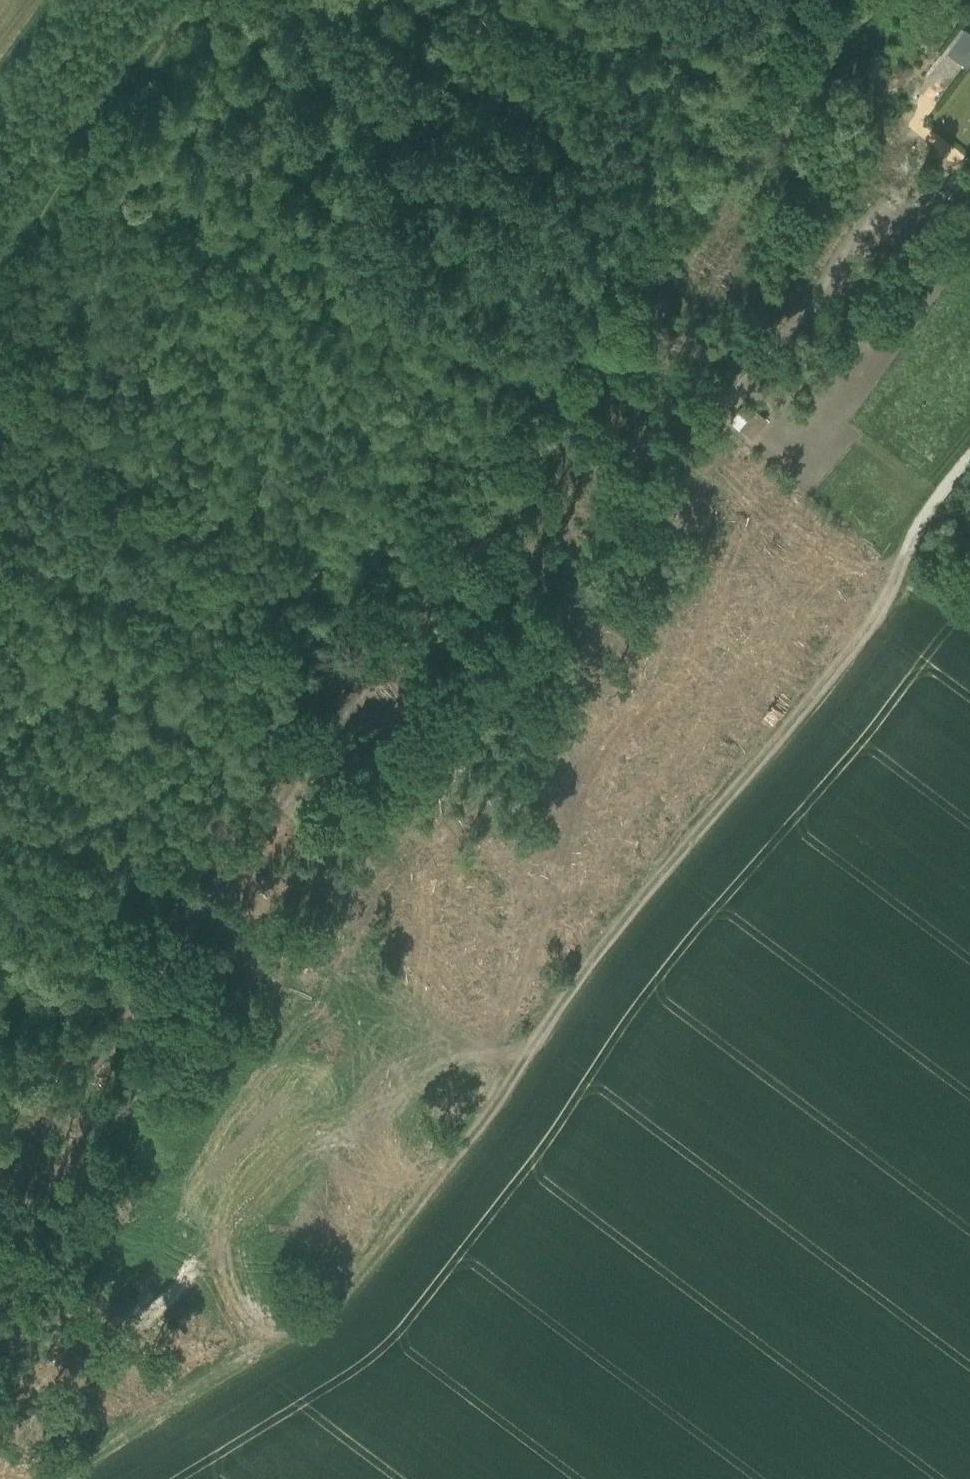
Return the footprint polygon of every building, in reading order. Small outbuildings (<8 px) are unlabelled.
[(969,45),(969,24),(963,19),(946,40),(964,53),(969,45)]
